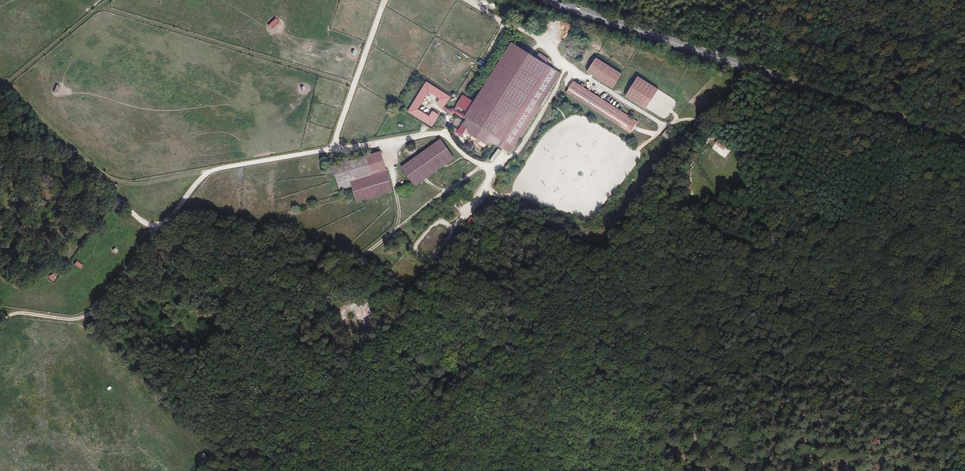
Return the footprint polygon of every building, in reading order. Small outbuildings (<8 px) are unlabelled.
[(496,145),(499,146),(503,139),(515,146),(561,71),(512,41),(465,115),(467,116),(464,123),(469,126),(470,134),(472,135),(476,137),(481,140),(487,144),(494,143),(496,145)] [(586,70),(612,87),(621,72),(596,55),(586,70)] [(639,75),(626,95),(646,108),(659,88),(639,75)] [(568,90),(628,128),(635,116),(576,79),(568,90)] [(437,104),(443,108),(451,95),(434,84),(427,80),(411,104),(407,110),(414,115),(432,126),(440,114),(433,110),(429,115),(418,108),(430,91),(441,98),(437,104)] [(634,132),(642,121),(635,116),(628,128),(634,132)] [(466,126),(463,123),(457,132),(459,135),(465,137),(468,135),(469,133),(469,131),(468,129),(467,126),(466,126)] [(455,159),(441,139),(402,164),(416,186),(425,180),(455,159)] [(499,146),(511,153),(515,146),(503,139),(499,146)] [(719,139),(715,144),(723,151),(727,146),(719,139)] [(340,190),(352,186),(351,181),(387,171),(381,150),(333,164),(340,190)] [(393,191),(387,171),(351,181),(352,186),(356,201),(393,191)] [(482,217),(486,212),(479,207),(476,211),(482,217)] [(344,248),(349,242),(343,238),(338,244),(344,248)] [(204,453),(201,455),(206,461),(209,458),(204,453)]
